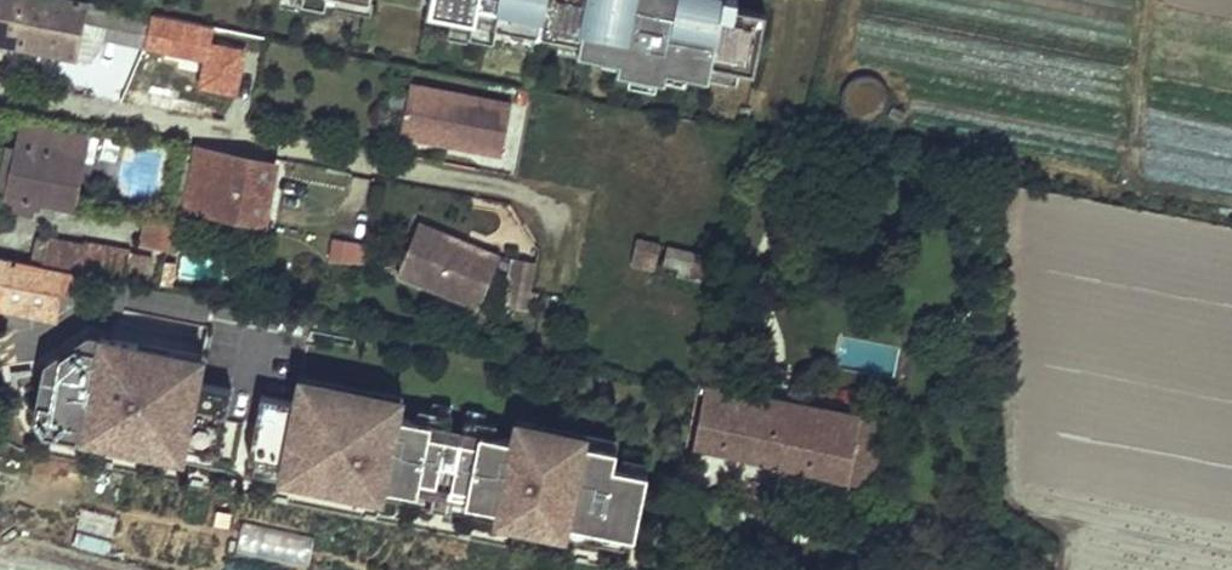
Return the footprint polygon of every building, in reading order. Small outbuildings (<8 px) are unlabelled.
[(112,9),(66,0),(0,0),(0,47),(76,61),(82,35),(84,24),(107,27),(112,9)] [(302,12),(303,6),(304,0),(283,0),(282,7),(302,12)] [(303,6),(326,10),(328,0),(304,0),(303,6)] [(337,8),(367,14),(372,16),(375,4),(372,4),(369,4),(351,0),(339,0),(337,8)] [(431,15),(453,19),(475,24),(472,39),(496,44),(499,28),(507,29),(539,36),(543,35),(550,0),(434,0),(431,15)] [(543,35),(584,43),(582,52),(624,61),(621,73),(668,83),(670,72),(711,80),(713,67),(758,76),(770,16),(741,10),(743,1),(741,0),(550,0),(543,35)] [(154,27),(154,16),(112,9),(107,27),(106,39),(147,47),(154,27)] [(160,28),(154,27),(147,47),(202,58),(210,25),(162,12),(160,28)] [(453,19),(450,40),(470,44),(472,39),(475,24),(453,19)] [(82,35),(106,39),(107,27),(84,24),(82,35)] [(232,28),(210,25),(202,58),(226,63),(232,28)] [(507,29),(505,43),(536,49),(539,36),(507,29)] [(848,75),(843,112),(883,117),(888,80),(848,75)] [(504,154),(514,101),(412,83),(402,134),(504,154)] [(25,123),(19,149),(10,147),(0,188),(0,193),(8,195),(35,201),(74,210),(91,138),(25,123)] [(278,156),(193,142),(184,210),(265,224),(278,156)] [(35,201),(8,195),(5,209),(32,215),(35,201)] [(168,249),(173,223),(148,218),(143,244),(168,249)] [(495,252),(419,220),(396,275),(472,309),(495,252)] [(359,265),(362,242),(330,237),(327,260),(359,265)] [(660,244),(636,239),(631,264),(654,270),(660,244)] [(43,259),(81,267),(86,246),(46,241),(43,259)] [(81,267),(148,282),(153,256),(86,246),(81,267)] [(703,256),(668,249),(661,272),(698,280),(703,256)] [(0,257),(0,310),(54,320),(60,288),(81,291),(87,273),(0,257)] [(533,290),(539,262),(516,257),(507,305),(535,310),(539,291),(533,290)] [(92,335),(63,355),(53,404),(43,401),(37,429),(101,442),(104,430),(153,439),(152,444),(187,451),(188,447),(217,452),(222,454),(234,389),(201,382),(202,373),(170,367),(172,359),(140,352),(141,345),(92,335)] [(170,367),(202,373),(205,358),(141,345),(140,352),(172,359),(170,367)] [(53,404),(63,355),(50,363),(43,401),(53,404)] [(302,383),(300,393),(332,399),(334,391),(335,386),(306,381),(305,383),(302,383)] [(693,445),(872,485),(885,427),(706,387),(693,445)] [(638,536),(651,471),(617,464),(619,456),(586,449),(588,442),(539,432),(518,428),(515,439),(498,435),(501,424),(488,422),(469,418),(464,441),(449,438),(453,415),(435,411),(422,409),(420,420),(402,416),(404,405),(383,401),(334,391),(332,399),(300,393),(298,402),(264,395),(252,459),(259,460),(286,466),(285,471),(319,478),(320,473),(350,479),(347,490),(366,494),(368,483),(437,496),(444,463),(458,466),(452,499),(521,513),(519,525),(537,528),(540,516),(569,522),(568,527),(603,534),(604,529),(630,534),(638,536)] [(385,391),(383,401),(404,405),(406,395),(385,391)] [(437,402),(435,411),(453,415),(455,405),(437,402)] [(470,409),(469,418),(488,422),(489,412),(470,409)] [(520,418),(518,428),(539,432),(541,422),(520,418)] [(104,430),(101,442),(151,451),(152,444),(153,439),(104,430)] [(586,449),(619,456),(620,447),(618,447),(619,442),(589,436),(588,442),(586,449)] [(215,464),(217,452),(188,447),(187,451),(185,458),(215,464)] [(285,471),(286,466),(259,460),(257,473),(284,478),(285,471)] [(368,483),(366,494),(519,525),(521,513),(452,499),(458,466),(444,463),(437,496),(368,483)] [(318,485),(347,490),(350,479),(320,473),(319,478),(318,485)] [(568,527),(569,522),(540,516),(537,528),(567,534),(568,527)] [(628,546),(630,534),(604,529),(603,534),(601,541),(628,546)]
